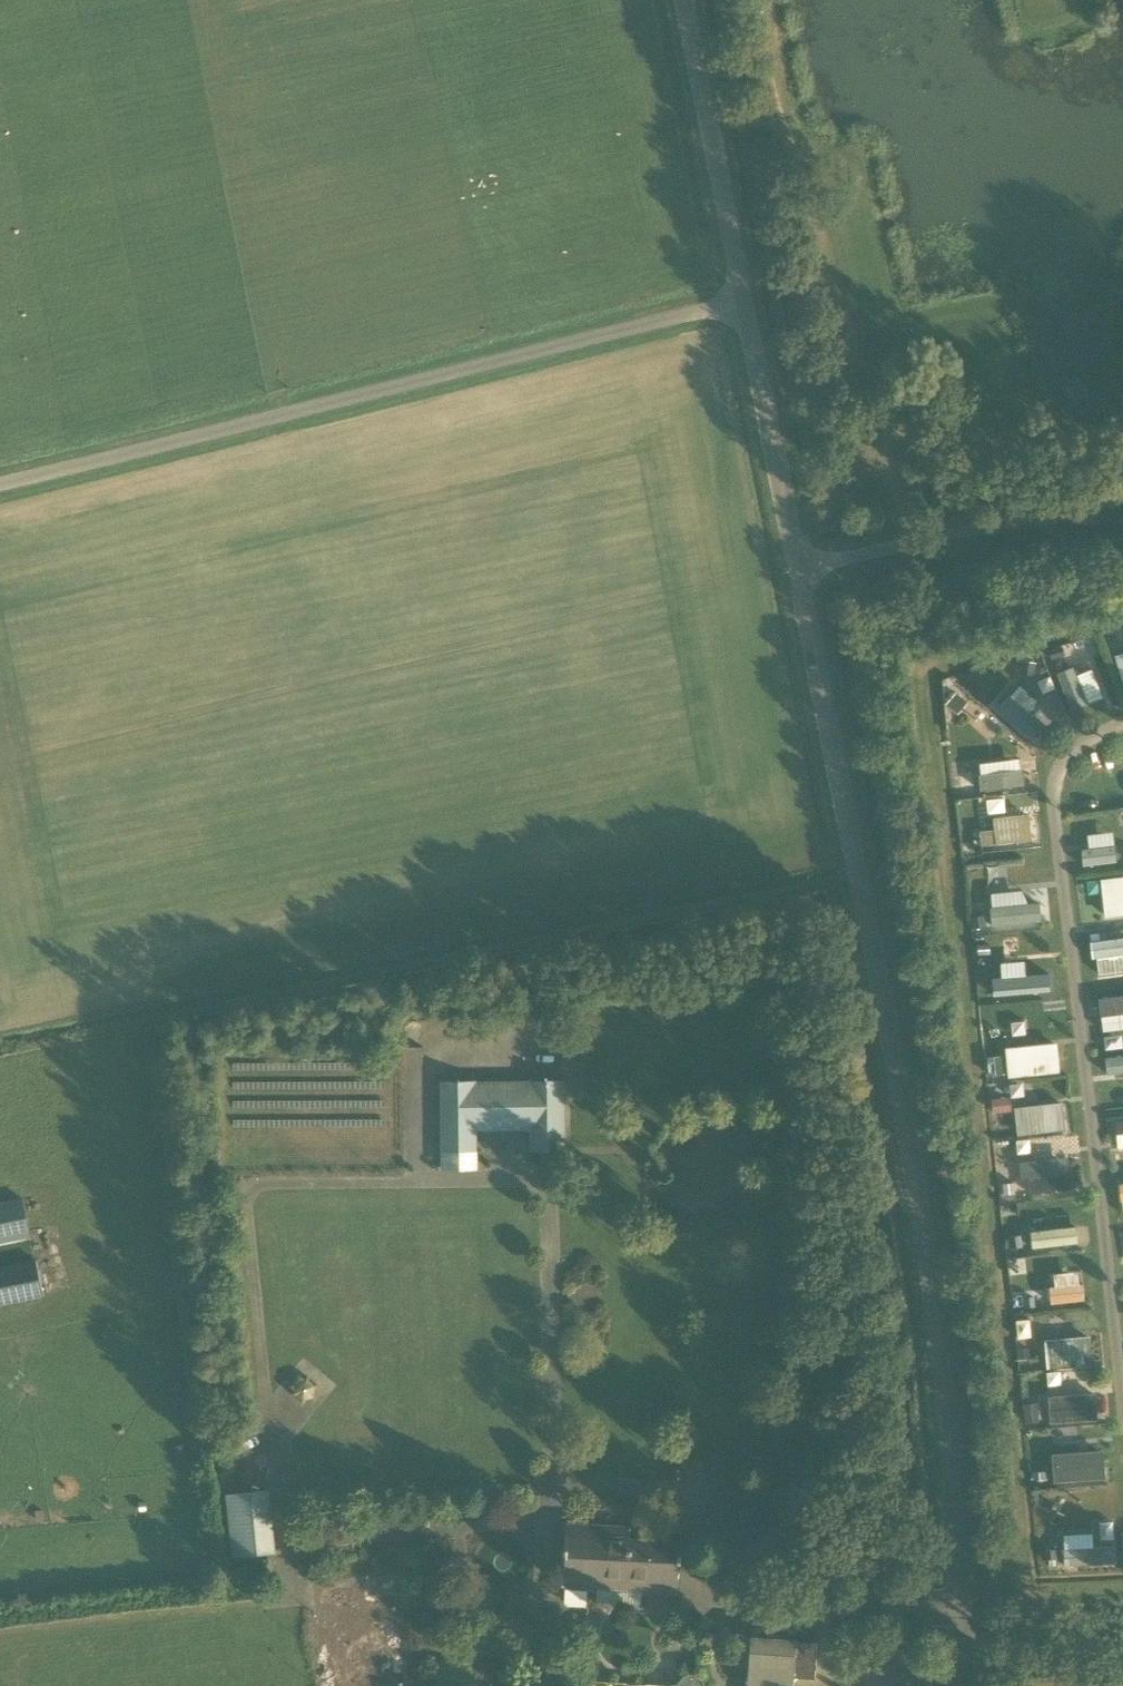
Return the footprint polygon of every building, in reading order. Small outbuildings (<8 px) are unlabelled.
[(1112,654),(1122,693),(1122,651),(1112,654)] [(1068,710),(1101,697),(1090,666),(1074,672),(1071,665),(1053,672),(1068,710)] [(1027,711),(1035,702),(1013,682),(990,707),(1026,740),(1041,724),(1027,711)] [(975,760),(976,788),(1019,787),(1018,758),(975,760)] [(1002,797),(983,798),(984,813),(1003,812),(1002,797)] [(1028,812),(990,814),(990,829),(977,829),(978,843),(1029,841),(1028,812)] [(1111,831),(1083,832),(1084,847),(1077,847),(1078,864),(1113,862),(1111,831)] [(1097,914),(1122,915),(1122,875),(1098,875),(1097,914)] [(1091,974),(1122,973),(1122,937),(1089,939),(1091,974)] [(1094,996),(1096,1014),(1116,1012),(1117,1026),(1122,1025),(1122,993),(1094,996)] [(1000,1047),(1004,1077),(1059,1070),(1055,1040),(1000,1047)] [(566,1150),(566,1080),(440,1081),(442,1151),(477,1151),(477,1130),(530,1130),(530,1151),(566,1150)] [(1014,1136),(1065,1128),(1061,1099),(1010,1107),(1014,1136)] [(1122,1146),(1122,1118),(1111,1119),(1112,1147),(1122,1146)] [(1025,1192),(1068,1190),(1066,1157),(1018,1159),(1019,1179),(1025,1179),(1025,1192)] [(30,1237),(22,1196),(0,1201),(0,1244),(30,1237)] [(1025,1228),(1026,1247),(1076,1245),(1075,1226),(1025,1228)] [(44,1297),(37,1259),(0,1266),(0,1306),(44,1297)] [(1047,1302),(1078,1301),(1078,1271),(1046,1272),(1047,1302)] [(1089,1335),(1042,1337),(1044,1368),(1090,1366),(1089,1335)] [(1094,1392),(1045,1394),(1047,1421),(1096,1419),(1094,1392)] [(1103,1452),(1049,1451),(1049,1481),(1102,1482),(1103,1452)] [(230,1557),(274,1552),(268,1488),(224,1492),(230,1557)] [(682,1562),(683,1543),(629,1540),(630,1528),(567,1524),(565,1555),(567,1555),(565,1585),(631,1589),(631,1590),(677,1592),(677,1578),(679,1578),(680,1562),(682,1562)] [(555,1631),(532,1630),(531,1663),(554,1664),(555,1631)] [(794,1677),(815,1678),(817,1643),(796,1642),(796,1638),(744,1635),(742,1666),(750,1666),(749,1685),(793,1685),(794,1677)] [(676,1684),(585,1680),(584,1685),(703,1685),(702,1682),(701,1679),(698,1676),(695,1675),(692,1674),(688,1674),(685,1675),(683,1676),(680,1679),(676,1684)]
